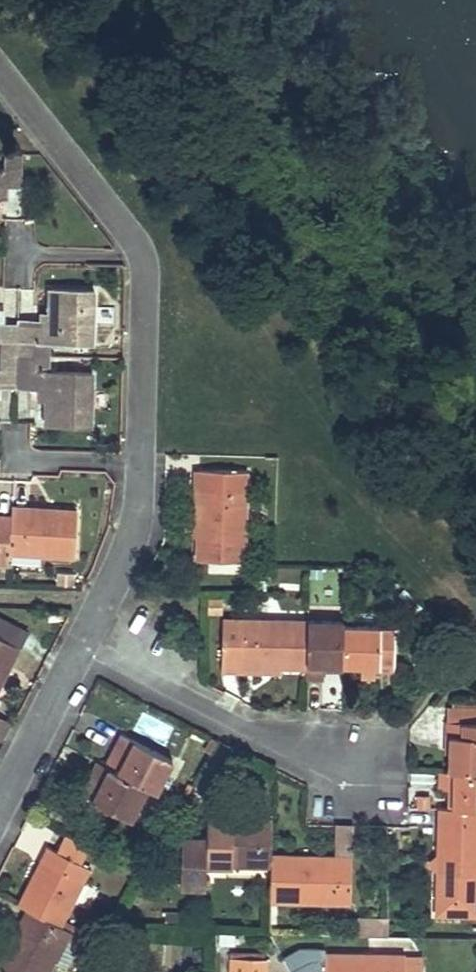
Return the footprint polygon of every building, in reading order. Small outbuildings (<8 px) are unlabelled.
[(23,154),(7,153),(6,169),(0,169),(0,185),(6,185),(22,185),(23,154)] [(94,290),(50,289),(49,313),(49,325),(41,325),(18,324),(17,356),(50,356),(50,342),(93,343),(94,290)] [(3,340),(2,355),(17,356),(18,324),(0,324),(0,340),(3,340)] [(2,355),(2,370),(0,370),(0,386),(16,386),(17,356),(2,355)] [(50,356),(17,356),(16,386),(40,387),(47,387),(47,400),(46,424),(91,425),(92,373),(49,372),(50,356)] [(245,561),(247,471),(199,470),(198,535),(197,560),(245,561)] [(29,505),(13,504),(11,513),(10,549),(76,554),(78,509),(51,507),(51,510),(29,509),(29,505)] [(9,560),(10,549),(11,513),(0,513),(0,560),(9,560)] [(308,622),(243,620),(226,620),(224,667),(242,668),(259,668),(259,662),(281,663),(281,668),(307,669),(308,622)] [(344,622),(308,622),(307,669),(307,680),(324,681),(324,671),(324,664),(343,665),(344,625),(344,622)] [(381,626),(344,625),(343,665),(343,671),(343,674),(357,675),(357,667),(376,668),(376,671),(393,672),(394,628),(381,628),(381,626)] [(0,637),(0,678),(5,669),(8,672),(20,647),(0,637)] [(259,668),(242,668),(224,667),(224,675),(281,678),(281,668),(281,663),(259,662),(259,668)] [(475,772),(475,709),(447,708),(447,722),(444,722),(444,738),(449,738),(448,772),(475,772)] [(6,740),(13,724),(0,717),(0,737),(6,740)] [(173,760),(122,734),(114,749),(117,750),(128,756),(119,774),(147,788),(157,793),(173,760)] [(119,774),(128,756),(117,750),(108,768),(119,774)] [(108,768),(96,762),(88,777),(90,779),(91,779),(102,784),(94,800),(131,819),(147,788),(119,774),(108,768)] [(440,771),(439,787),(453,788),(452,808),(475,809),(475,772),(448,772),(440,771)] [(102,784),(91,779),(83,795),(94,800),(102,784)] [(452,808),(438,808),(438,824),(443,825),(442,847),(439,847),(438,873),(438,901),(451,901),(451,916),(475,917),(475,809),(452,808)] [(207,865),(273,866),(273,856),(273,818),(255,818),(256,823),(233,822),(233,819),(208,819),(207,838),(182,838),(182,887),(207,887),(207,865)] [(334,856),(353,856),(353,825),(335,825),(334,856)] [(91,868),(47,846),(40,861),(44,863),(34,883),(31,881),(20,904),(27,908),(61,926),(91,868)] [(314,857),(273,856),(273,866),(272,902),(352,904),(353,856),(334,856),(334,861),(314,860),(314,857)] [(451,916),(451,901),(438,901),(438,912),(445,916),(451,916)] [(27,908),(20,923),(23,926),(13,946),(11,944),(0,965),(0,968),(8,971),(49,971),(55,961),(70,930),(61,926),(27,908)] [(369,918),(361,918),(361,935),(369,935),(369,918)] [(389,919),(369,918),(369,935),(389,935),(389,919)] [(81,936),(70,930),(55,961),(66,967),(81,936)] [(326,951),(326,971),(421,971),(421,953),(407,953),(326,951)] [(267,959),(232,958),(231,971),(267,971),(267,959)] [(458,964),(448,971),(465,971),(458,964)]
